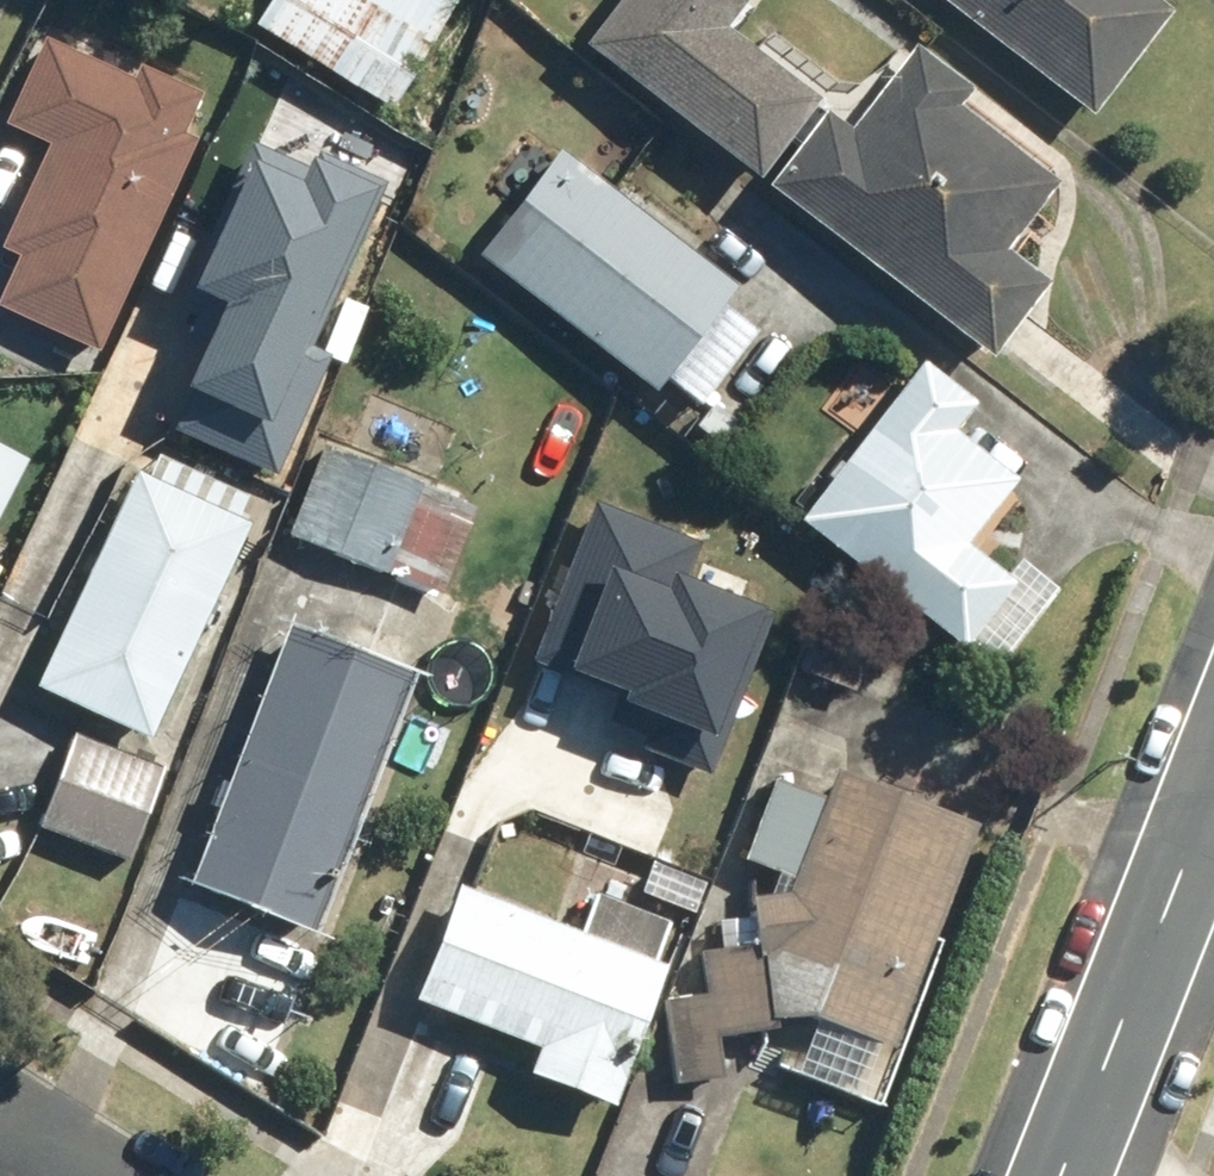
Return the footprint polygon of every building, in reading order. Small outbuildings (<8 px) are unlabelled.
[(262,10),(399,107),(475,0),(270,0),(262,10)] [(595,48),(773,176),(829,100),(733,30),(755,0),(630,0),(595,48)] [(1098,114),(1181,14),(1164,0),(958,0),(1098,114)] [(144,74),(53,32),(10,124),(56,146),(6,251),(25,260),(4,305),(106,353),(202,147),(189,141),(213,90),(150,61),(144,74)] [(923,41),(863,124),(829,100),(773,176),(1006,346),(1062,269),(1023,241),(1070,176),(969,103),(983,85),(923,41)] [(251,115),(198,231),(215,238),(195,282),(238,301),(180,429),(286,477),(338,363),(318,354),(396,181),(251,115)] [(569,144),(489,248),(668,388),(679,374),(712,400),(766,329),(734,304),(750,285),(569,144)] [(931,355),(811,520),(972,646),(978,637),(1012,661),(1068,583),(1030,555),(1017,572),(982,546),(1034,474),(968,426),(989,397),(931,355)] [(41,456),(0,434),(0,534),(41,456)] [(151,472),(48,685),(160,739),(265,522),(249,514),(267,476),(187,437),(166,480),(151,472)] [(482,497),(379,458),(374,472),(327,454),(294,541),(327,553),(201,879),(322,925),(482,497)] [(526,651),(706,715),(750,592),(666,562),(678,530),(582,496),(526,651)] [(892,638),(837,612),(809,670),(864,696),(892,638)] [(175,777),(84,735),(43,822),(134,864),(175,777)] [(782,776),(749,852),(789,870),(758,937),(711,942),(717,997),(672,1001),(680,1079),(734,1074),(730,1032),(792,1026),(791,1015),(837,1013),(818,1056),(872,1081),(891,1040),(903,1045),(1000,829),(850,761),(833,799),(782,776)] [(588,924),(469,880),(424,1001),(547,1046),(538,1071),(620,1100),(640,1045),(652,1049),(683,967),(661,959),(676,918),(601,890),(588,924)]
